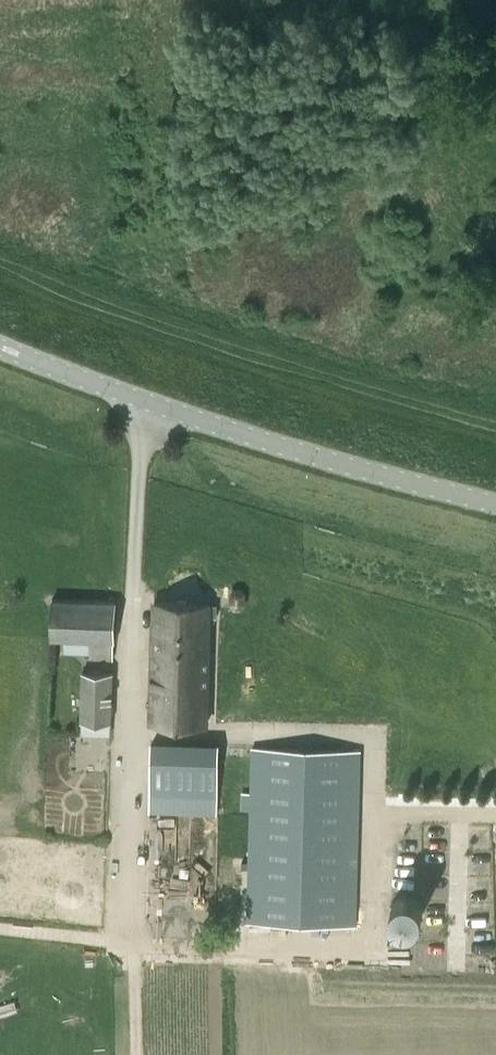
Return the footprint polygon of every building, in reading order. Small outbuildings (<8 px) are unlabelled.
[(229,591),(229,603),(233,608),(240,608),(246,603),(246,591),(241,586),(234,586),(229,591)] [(114,640),(116,601),(53,598),(51,638),(90,639),(90,657),(113,659),(114,640)] [(207,723),(209,663),(210,616),(217,616),(217,605),(210,605),(210,604),(154,602),(151,722),(207,723)] [(112,721),(113,673),(82,672),(81,720),(112,721)] [(219,743),(151,741),(149,810),(217,813),(219,743)] [(356,924),(360,751),(252,748),(248,921),(356,924)] [(393,901),(405,926),(425,916),(412,891),(393,901)]
